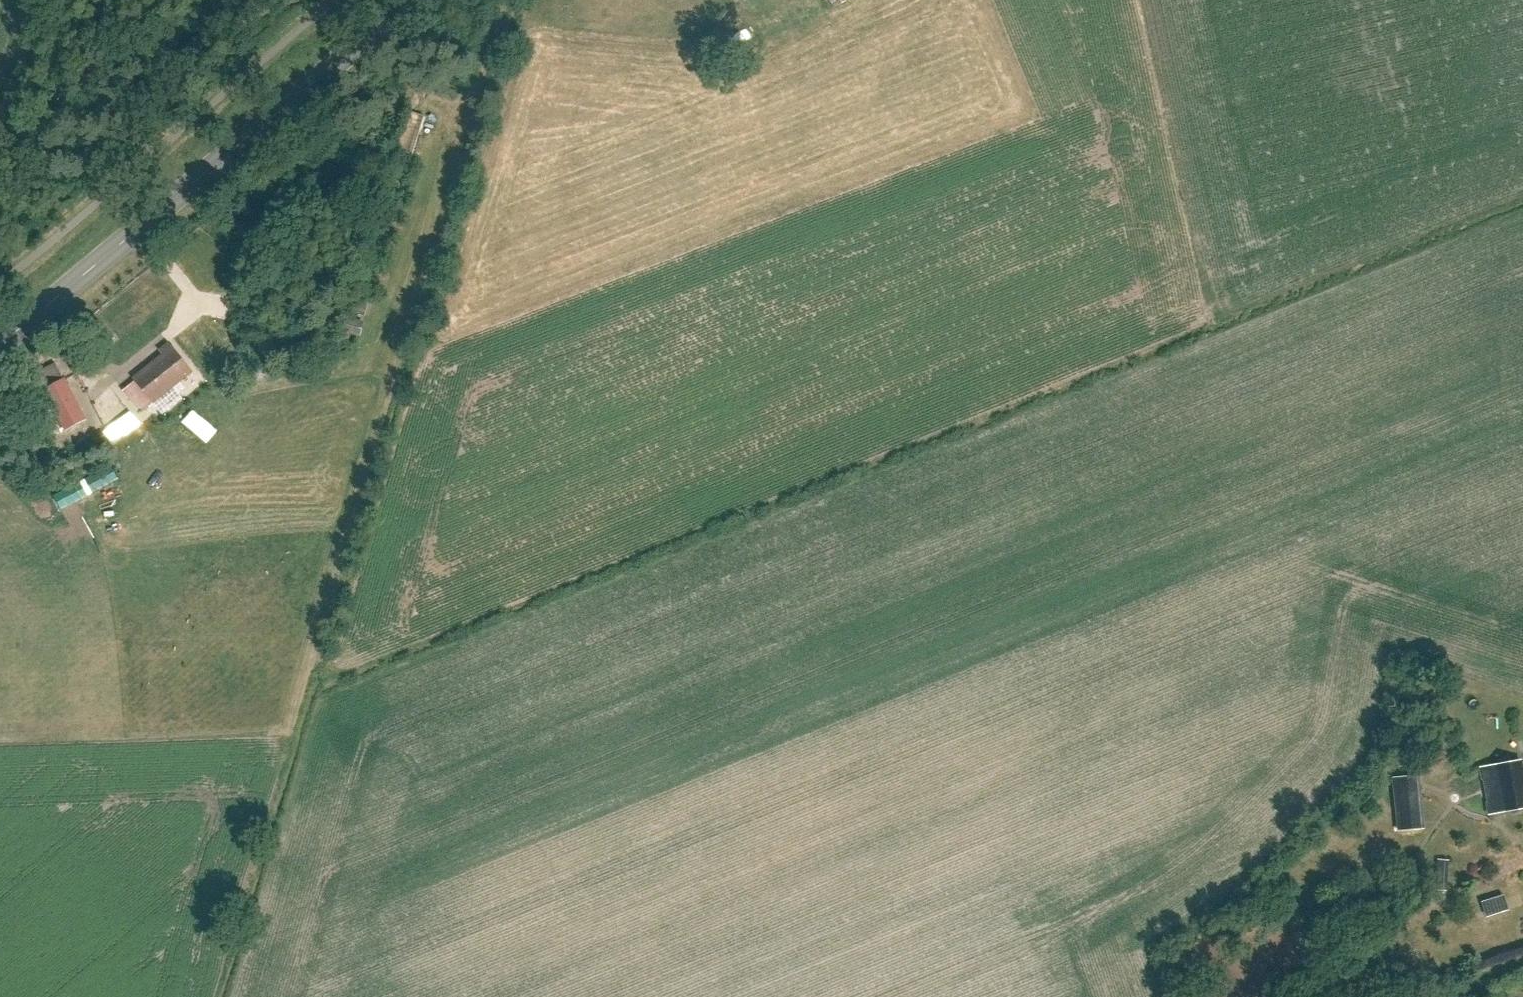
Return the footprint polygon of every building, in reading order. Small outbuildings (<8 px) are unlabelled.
[(128,381),(145,407),(192,375),(174,350),(128,381)] [(38,389),(48,409),(44,411),(56,433),(97,412),(85,390),(66,400),(56,380),(38,389)] [(1477,772),(1484,821),(1521,815),(1514,767),(1477,772)] [(1418,780),(1390,781),(1393,833),(1421,831),(1418,780)] [(1433,861),(1432,896),(1448,896),(1448,861),(1433,861)]
